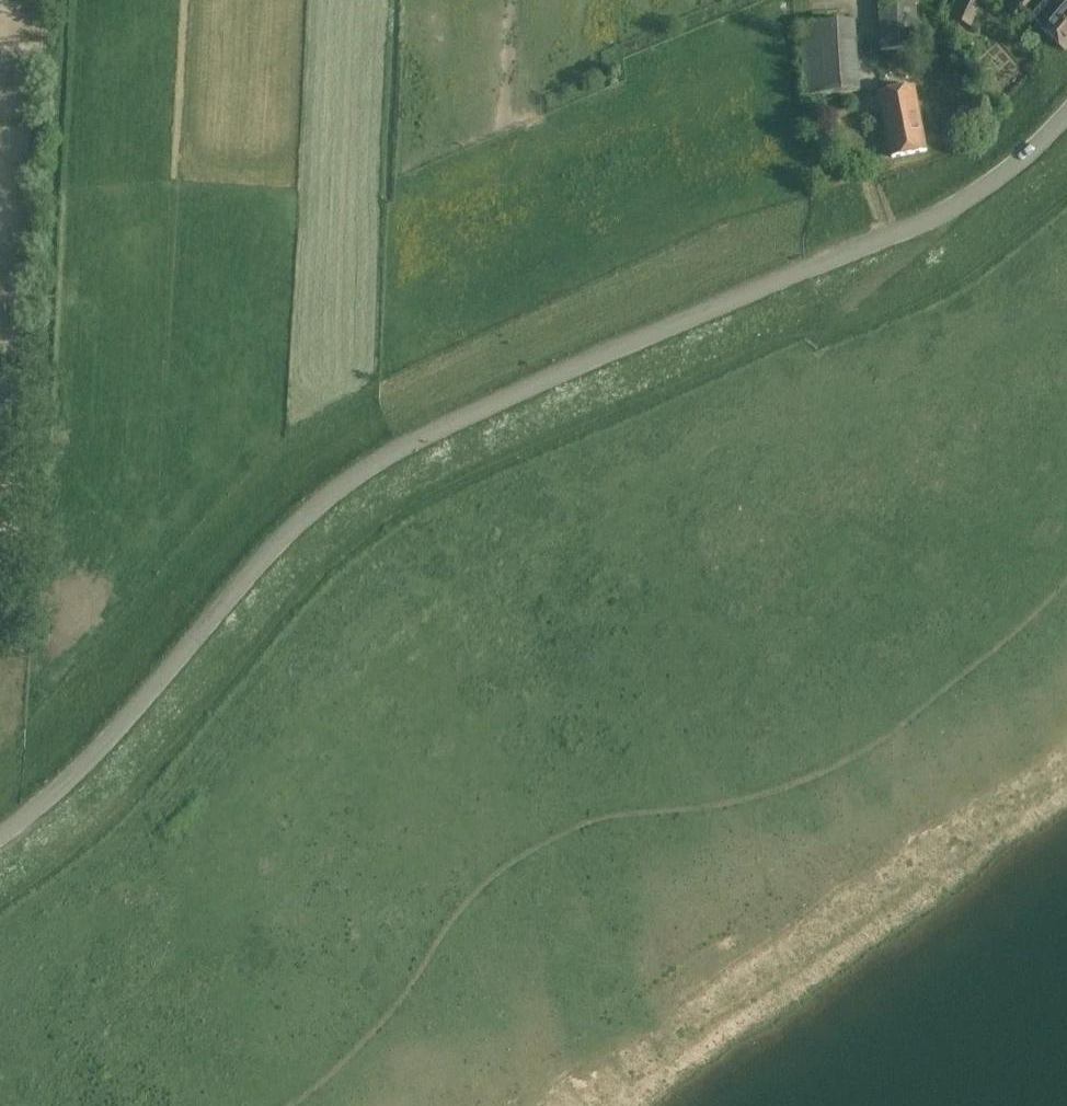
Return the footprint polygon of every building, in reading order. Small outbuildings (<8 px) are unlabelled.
[(915,0),(879,0),(881,51),(917,49),(915,0)] [(981,0),(962,0),(953,17),(971,26),(984,2),(981,0)] [(1006,8),(1021,21),(1040,0),(1014,0),(1006,8)] [(1031,19),(1040,27),(1039,28),(1066,51),(1066,50),(1066,0),(1046,0),(1031,19)] [(861,91),(855,20),(799,25),(805,96),(861,91)] [(927,150),(914,88),(879,94),(891,157),(927,150)]
